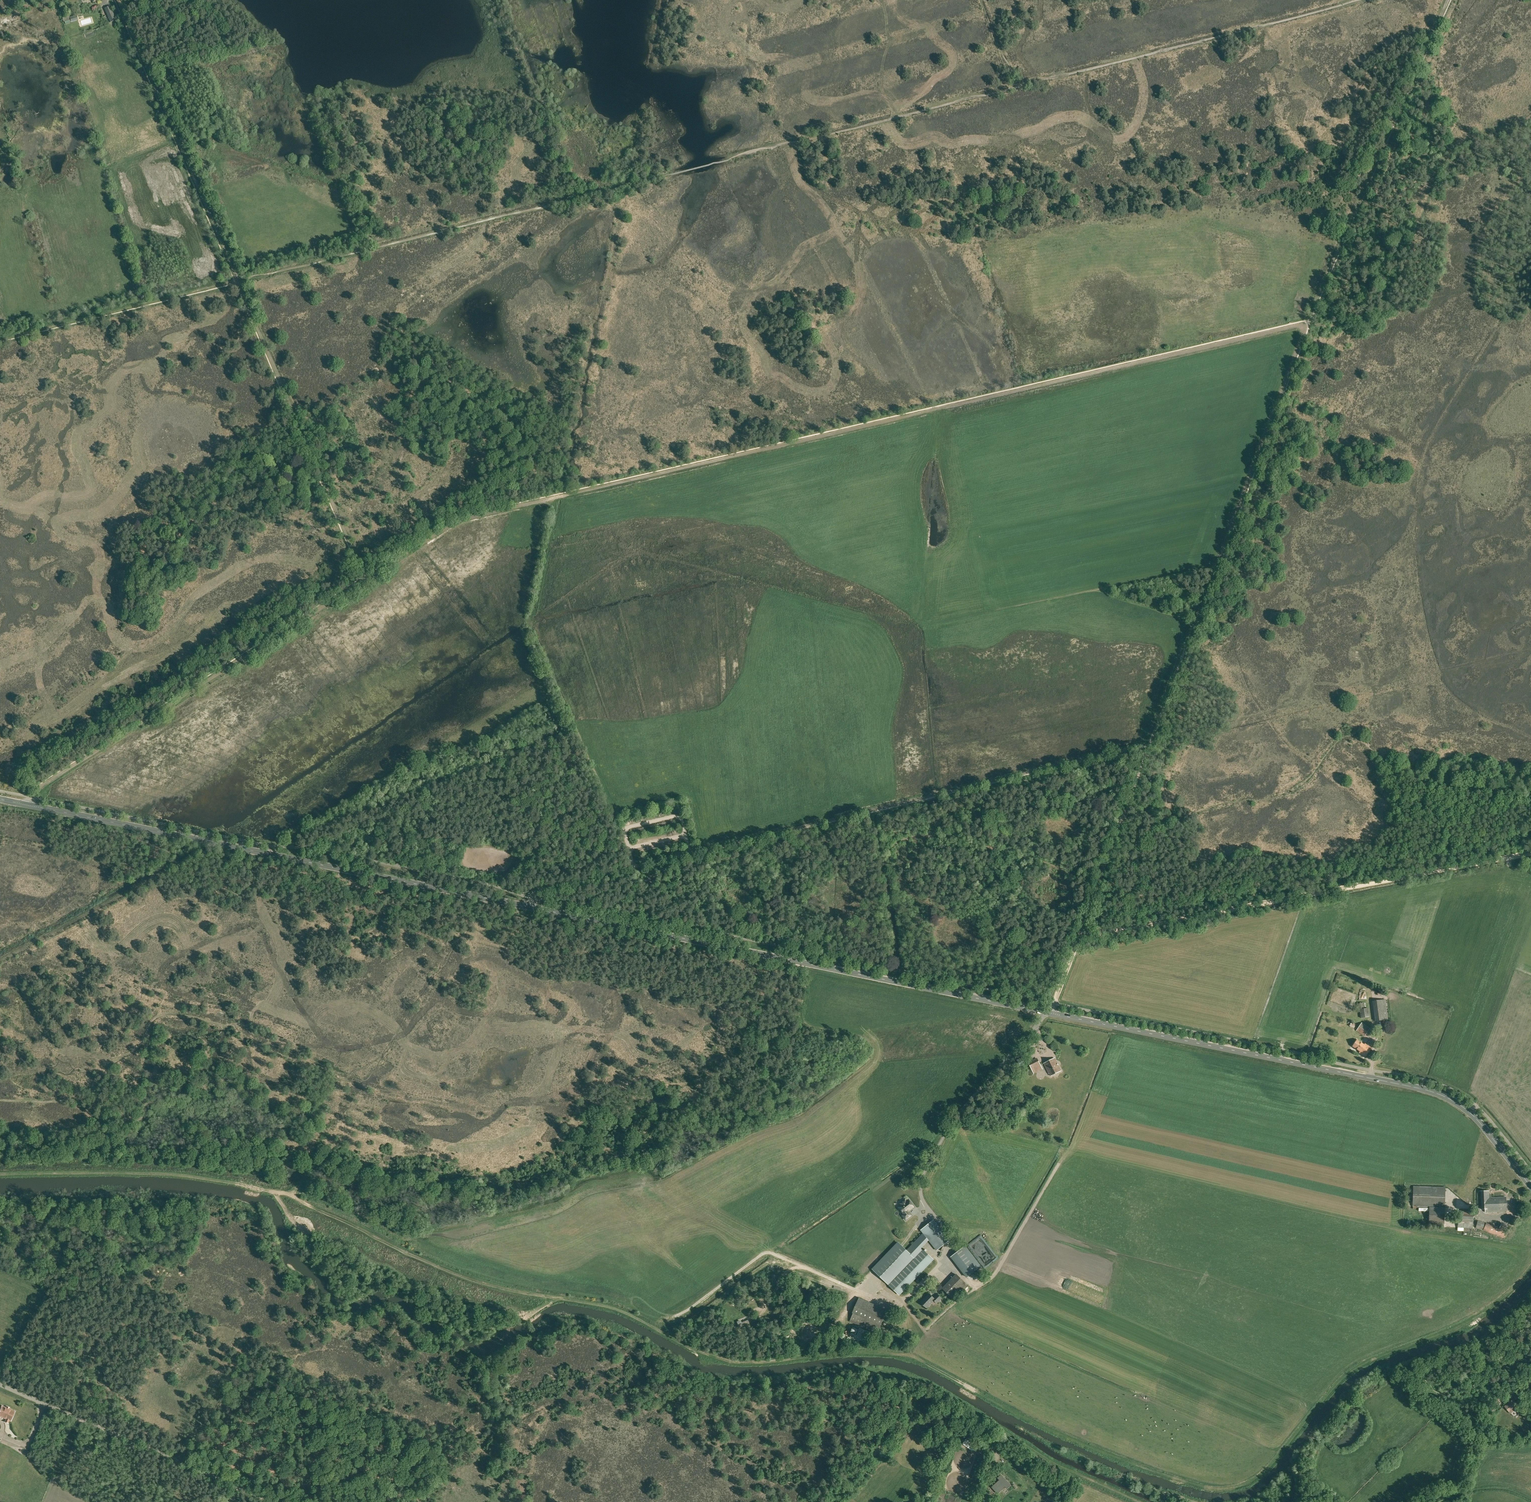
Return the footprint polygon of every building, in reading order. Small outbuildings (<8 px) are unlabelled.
[(116,20),(110,6),(104,9),(111,22),(116,20)] [(1388,1019),(1385,999),(1373,1001),(1375,1021),(1388,1019)] [(1363,1003),(1357,1004),(1358,1010),(1360,1009),(1361,1018),(1369,1017),(1368,1008),(1364,1009),(1363,1003)] [(1370,1028),(1362,1023),(1356,1031),(1364,1036),(1370,1028)] [(1365,1057),(1371,1048),(1365,1043),(1364,1045),(1357,1040),(1353,1046),(1360,1051),(1359,1053),(1365,1057)] [(1041,1066),(1037,1058),(1028,1062),(1032,1071),(1041,1066)] [(1055,1058),(1044,1063),(1049,1073),(1051,1073),(1052,1075),(1061,1070),(1055,1058)] [(1444,1226),(1445,1187),(1413,1186),(1413,1206),(1429,1207),(1429,1225),(1444,1226)] [(1485,1212),(1506,1211),(1506,1197),(1489,1198),(1489,1191),(1481,1191),(1481,1209),(1485,1209),(1485,1212)] [(914,1206),(909,1199),(907,1201),(905,1199),(900,1203),(903,1206),(900,1209),(904,1214),(902,1215),(905,1219),(911,1215),(908,1211),(914,1206)] [(1473,1212),(1459,1211),(1458,1227),(1467,1227),(1473,1228),(1473,1212)] [(921,1247),(923,1245),(928,1240),(936,1250),(949,1239),(935,1221),(934,1219),(921,1230),(922,1231),(923,1233),(906,1250),(899,1243),(873,1269),(887,1282),(899,1294),(933,1259),(921,1247)] [(1505,1231),(1486,1223),(1483,1230),(1502,1238),(1505,1231)] [(974,1245),(985,1262),(995,1255),(988,1244),(985,1245),(982,1240),(974,1245)] [(969,1276),(978,1269),(977,1267),(962,1249),(952,1257),(967,1277),(969,1276)] [(968,1285),(956,1274),(943,1288),(954,1300),(968,1285)] [(799,1282),(794,1290),(798,1292),(803,1284),(799,1282)] [(937,1303),(942,1298),(937,1294),(934,1298),(929,1293),(921,1302),(927,1308),(934,1300),(937,1303)] [(859,1297),(853,1319),(865,1322),(866,1318),(871,1319),(871,1320),(876,1321),(877,1318),(881,1320),(884,1308),(875,1305),(876,1301),(859,1297)] [(1513,1400),(1506,1407),(1511,1413),(1514,1410),(1513,1409),(1517,1405),(1513,1400)] [(6,1419),(5,1422),(8,1423),(9,1420),(10,1420),(14,1411),(2,1406),(1,1408),(0,1407),(0,1416),(6,1419)] [(997,1493),(1005,1486),(1007,1488),(1010,1485),(1001,1475),(998,1478),(1000,1480),(992,1487),(997,1493)]
